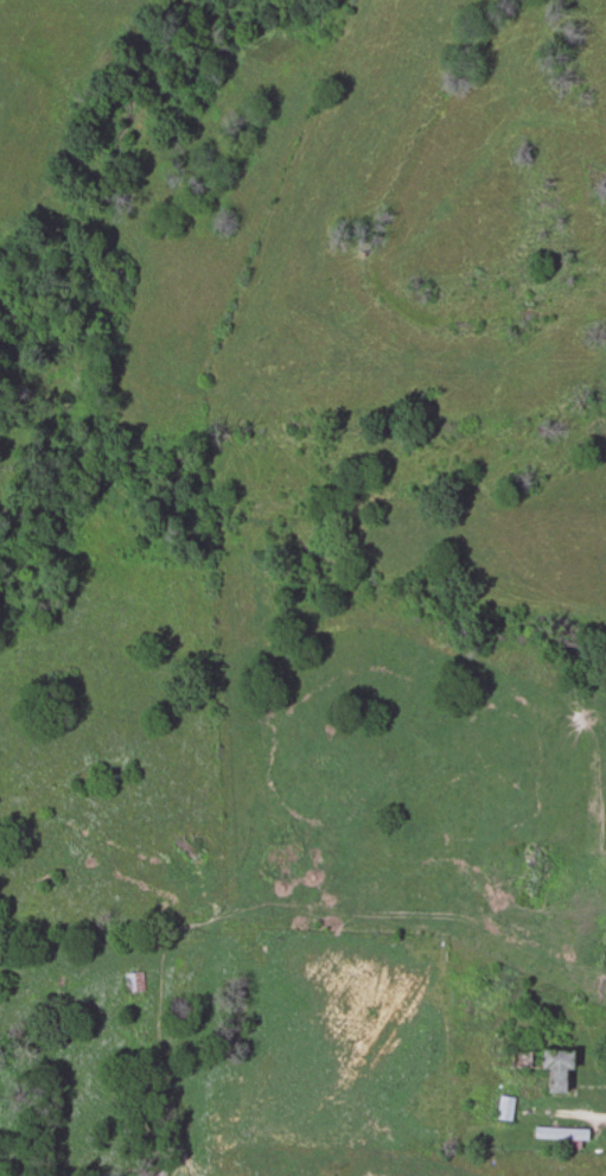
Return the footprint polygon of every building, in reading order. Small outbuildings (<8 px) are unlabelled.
[(124,992),(142,991),(142,971),(123,972),(124,992)] [(545,1069),(545,1092),(567,1092),(567,1050),(540,1050),(540,1069),(545,1069)] [(510,1120),(511,1097),(498,1096),(497,1119),(510,1120)] [(586,1127),(533,1127),(533,1140),(586,1140),(586,1127)]
